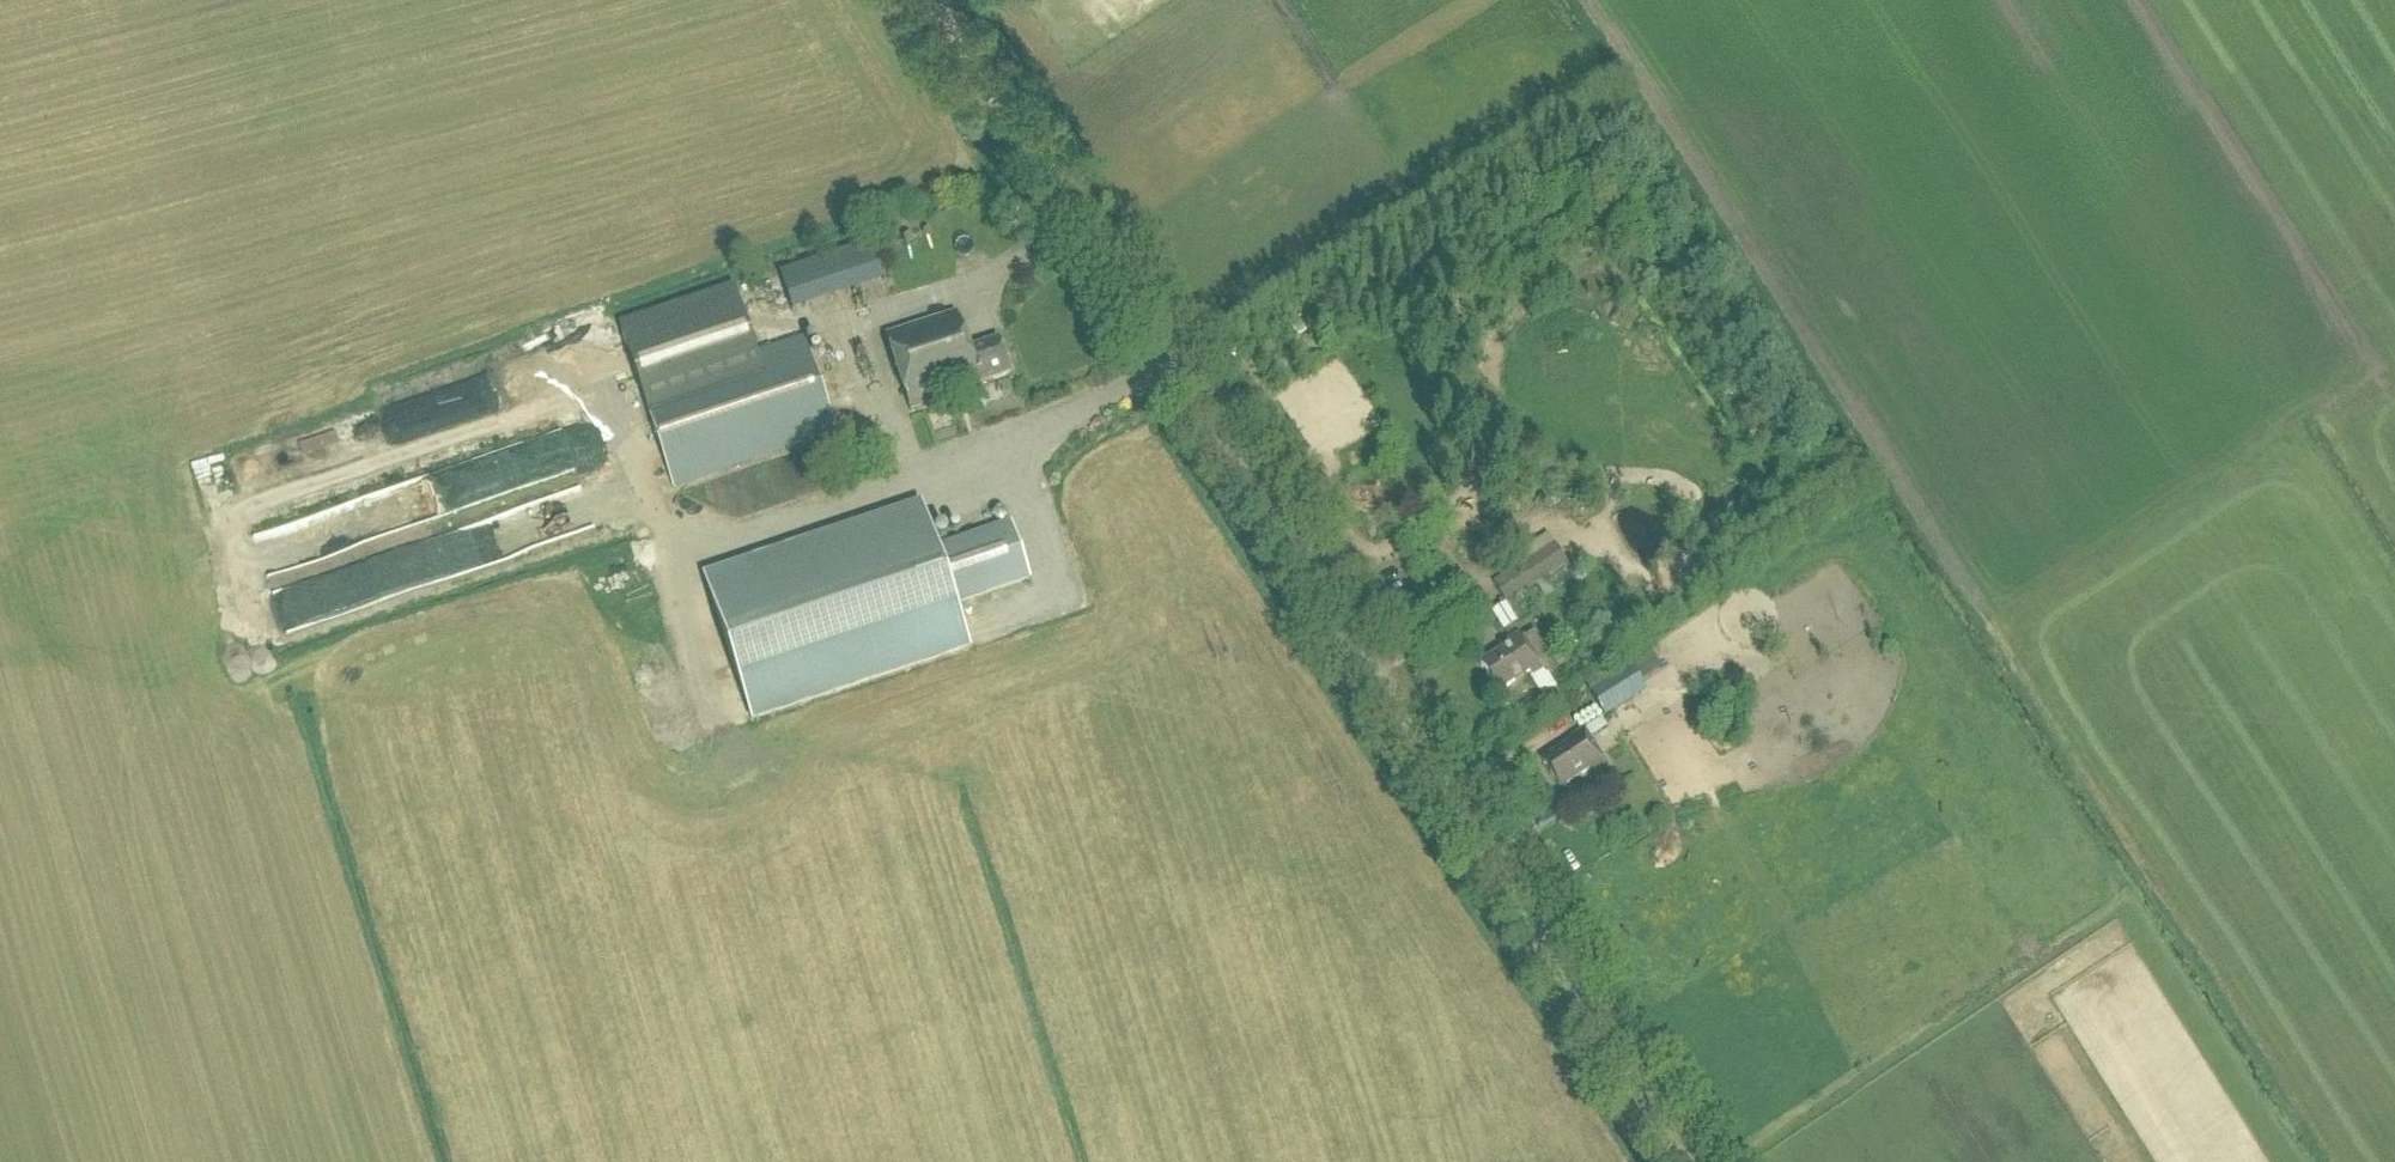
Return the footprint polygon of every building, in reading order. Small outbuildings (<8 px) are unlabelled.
[(886,285),(873,247),(781,278),(794,316),(886,285)] [(760,358),(735,288),(622,327),(678,491),(840,435),(808,341),(760,358)] [(967,351),(957,317),(885,340),(908,413),(982,390),(981,386),(1009,377),(998,341),(967,351)] [(433,480),(244,530),(251,559),(418,515),(415,504),(428,500),(427,496),(437,493),(433,480)] [(936,549),(921,504),(702,577),(753,727),(971,654),(956,608),(1031,583),(1011,524),(936,549)] [(481,532),(384,553),(386,562),(357,568),(362,589),(488,561),(481,532)] [(1552,548),(1492,588),(1504,605),(1504,606),(1564,566),(1552,548)] [(293,617),(352,605),(345,569),(286,581),(293,617)] [(1504,605),(1490,614),(1502,632),(1515,624),(1504,606),(1504,605)] [(1540,672),(1518,638),(1502,649),(1503,650),(1479,665),(1498,694),(1502,692),(1528,675),(1530,678),(1540,672)] [(1658,671),(1647,654),(1585,693),(1601,718),(1643,692),(1638,684),(1658,671)] [(1530,678),(1528,680),(1543,704),(1557,695),(1543,672),(1541,674),(1540,672),(1530,678)] [(1606,765),(1584,730),(1569,739),(1571,743),(1541,762),(1559,791),(1589,772),(1590,775),(1606,765)]
